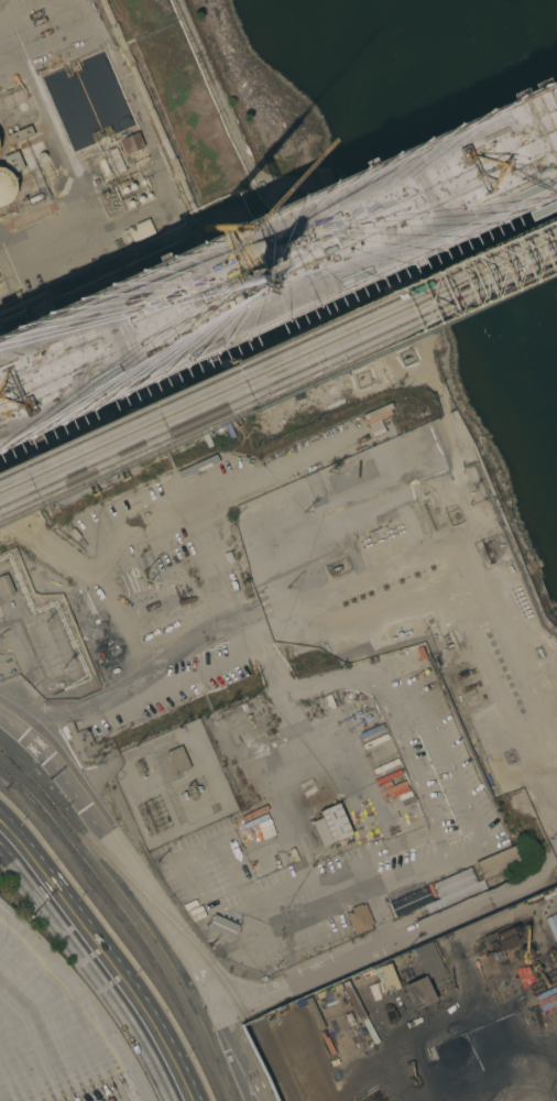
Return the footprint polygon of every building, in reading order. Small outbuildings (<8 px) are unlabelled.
[(29,126),(33,135),(11,144),(7,135),(29,126)] [(1,206),(0,206),(0,167),(1,167),(4,170),(8,172),(10,174),(12,176),(13,179),(14,183),(14,187),(14,190),(13,194),(12,197),(10,199),(8,203),(4,205),(1,206)] [(154,232),(133,243),(127,229),(131,227),(131,228),(134,227),(134,226),(148,219),(154,232)] [(389,743),(385,734),(371,740),(375,749),(389,743)] [(166,752),(181,745),(190,768),(175,775),(166,752)] [(346,837),(332,842),(330,839),(328,840),(320,824),(324,822),(318,811),(332,806),(338,803),(351,835),(346,837)] [(516,844),(524,862),(482,881),(474,863),(516,844)] [(392,916),(431,904),(426,888),(387,900),(392,916)] [(364,904),(373,924),(370,925),(372,928),(354,936),(346,915),(351,913),(350,908),(360,904),(362,908),(363,907),(364,904)] [(403,984),(425,974),(436,1000),(413,1009),(403,984)]
